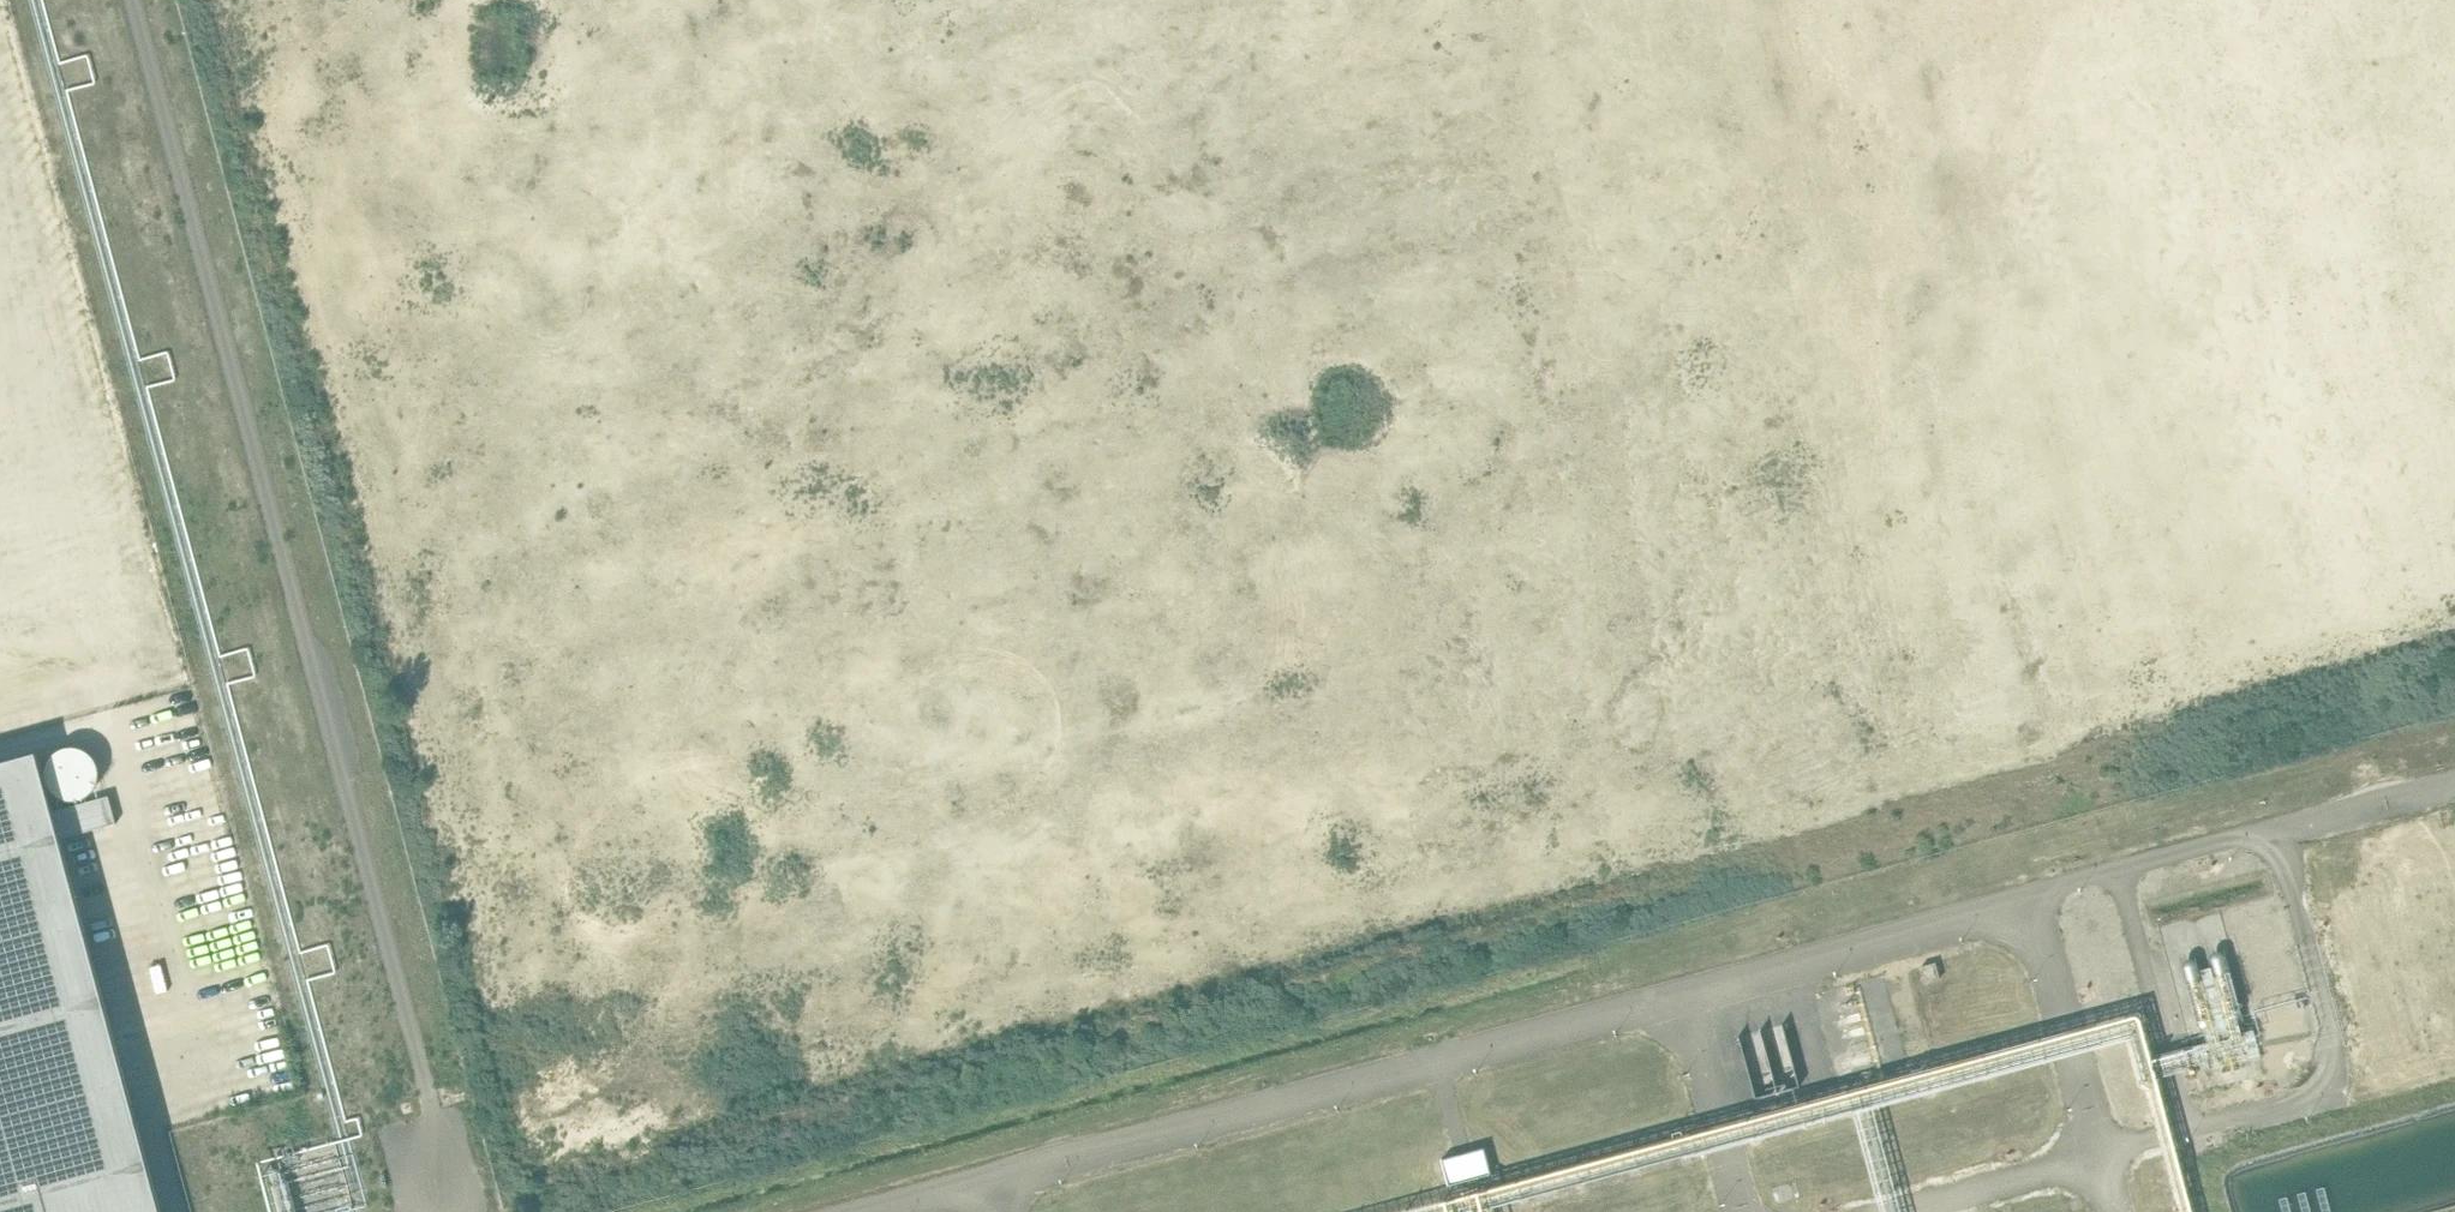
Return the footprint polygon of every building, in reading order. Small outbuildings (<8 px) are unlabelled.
[(48,765),(47,775),(48,785),(54,793),(63,799),(73,801),(83,799),(91,793),(97,785),(99,775),(97,765),(91,756),(83,751),(73,749),(63,751),(54,756),(48,765)] [(60,839),(116,824),(109,796),(53,812),(37,754),(0,764),(0,1211),(161,1211),(60,839)] [(1936,963),(1923,966),(1926,983),(1940,979),(1936,963)] [(1778,1024),(1762,1025),(1766,1062),(1781,1060),(1778,1024)] [(1449,1186),(1490,1173),(1483,1149),(1442,1162),(1449,1186)]
